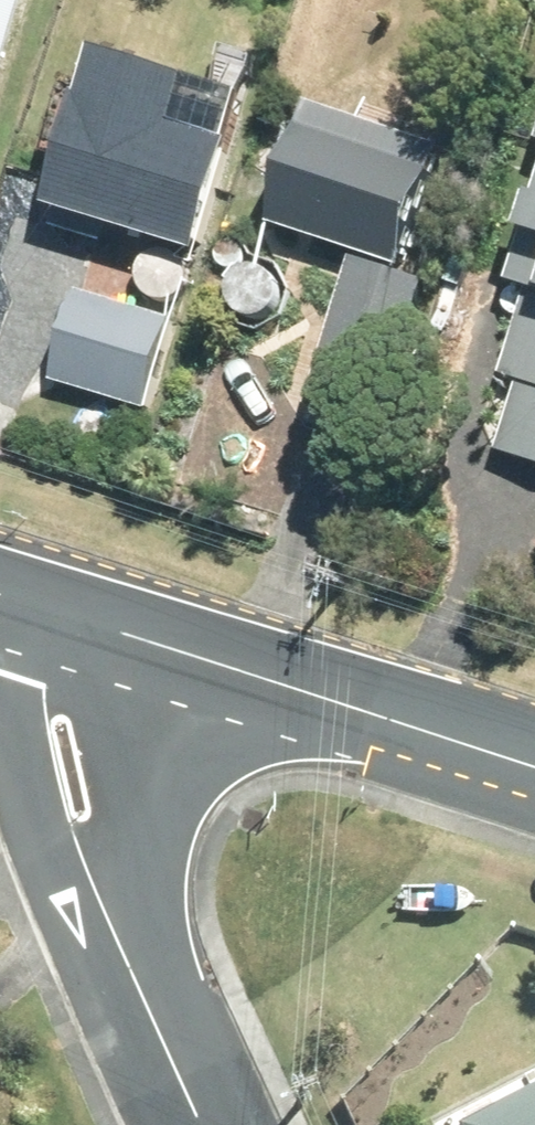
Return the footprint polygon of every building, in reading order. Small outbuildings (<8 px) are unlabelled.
[(93,115),(60,226),(208,269),(253,110),(113,70),(99,119),(93,115)] [(361,264),(308,431),(376,454),(432,287),(412,280),(451,163),(323,121),(284,240),(361,264)] [(522,298),(534,303),(534,260),(522,298)] [(57,388),(151,415),(178,328),(84,300),(57,388)] [(509,386),(527,391),(505,460),(534,470),(534,308),(509,386)]
